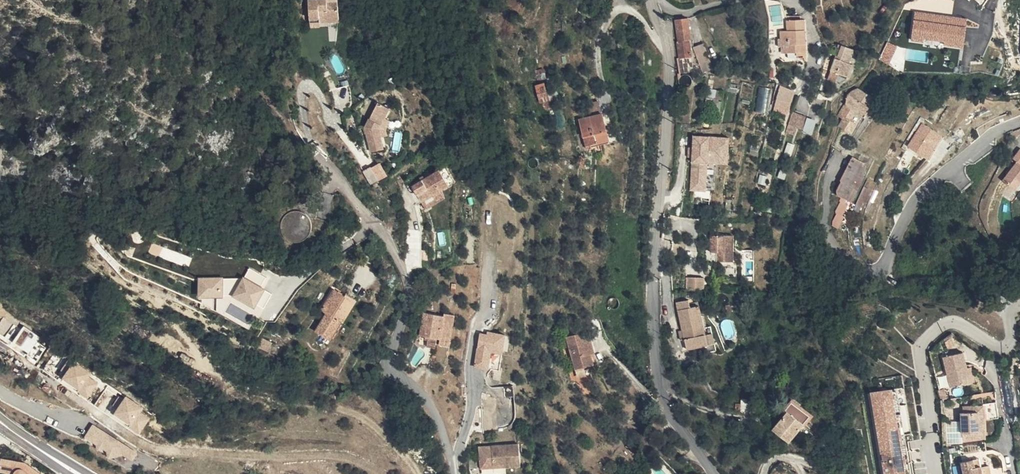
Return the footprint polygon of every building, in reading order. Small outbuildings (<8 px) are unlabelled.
[(319,19),(319,23),(320,23),(339,22),(338,2),(327,3),(327,0),(313,0),(308,0),(309,19),(319,19)] [(770,24),(782,23),(780,0),(768,1),(770,24)] [(963,46),(967,17),(913,11),(910,40),(963,46)] [(699,39),(704,39),(705,39),(704,18),(702,18),(692,19),(693,39),(691,39),(692,47),(700,47),(699,39)] [(320,23),(319,23),(319,19),(309,19),(310,28),(320,27),(320,23)] [(814,21),(801,21),(802,31),(795,31),(795,39),(803,39),(803,46),(798,46),(798,54),(811,54),(811,57),(820,56),(818,21),(814,21)] [(706,72),(704,39),(699,39),(700,47),(692,47),(692,57),(691,57),(692,72),(702,72),(706,72)] [(713,71),(724,69),(718,44),(707,47),(713,71)] [(866,57),(870,49),(857,46),(854,52),(866,57)] [(863,64),(866,57),(854,52),(852,58),(850,58),(849,59),(863,64)] [(845,72),(862,79),(867,66),(863,64),(849,59),(845,72)] [(911,76),(904,71),(903,71),(896,82),(900,85),(903,87),(911,76)] [(695,75),(694,76),(693,77),(693,84),(694,85),(696,86),(697,86),(699,86),(700,86),(702,85),(703,84),(704,83),(704,81),(704,79),(703,78),(702,77),(701,76),(700,75),(698,75),(697,75),(695,75)] [(544,82),(534,85),(539,104),(549,101),(544,82)] [(892,98),(876,87),(869,92),(887,105),(892,98)] [(735,90),(724,89),(719,89),(714,122),(730,122),(735,90)] [(859,115),(861,116),(862,115),(869,105),(881,114),(887,105),(869,92),(855,112),(859,115)] [(800,109),(803,98),(791,95),(788,106),(800,109)] [(384,150),(380,138),(378,130),(384,119),(388,109),(376,103),(365,128),(371,153),(384,150)] [(599,103),(586,106),(589,118),(602,115),(599,103)] [(800,121),(802,121),(809,123),(815,125),(818,113),(803,109),(800,121)] [(603,115),(602,115),(589,118),(596,145),(609,142),(603,115)] [(862,115),(861,116),(859,115),(855,122),(868,131),(874,123),(862,115)] [(596,145),(589,118),(579,121),(586,147),(596,145)] [(387,137),(385,132),(390,122),(384,119),(378,130),(380,138),(387,137)] [(806,131),(809,123),(802,121),(799,129),(806,131)] [(921,123),(906,147),(928,161),(943,136),(921,123)] [(718,138),(708,138),(693,138),(693,193),(708,193),(708,164),(718,164),(721,164),(721,153),(729,153),(729,138),(718,138)] [(879,161),(868,153),(854,175),(856,177),(851,183),(851,190),(856,192),(853,195),(857,198),(859,195),(863,197),(876,176),(872,173),(879,161)] [(1015,191),(1019,185),(1019,153),(1000,180),(1015,191)] [(718,164),(708,164),(708,193),(718,193),(718,164)] [(378,168),(372,171),(379,182),(385,179),(381,172),(378,168)] [(371,169),(364,174),(372,187),(379,182),(372,171),(371,169)] [(441,194),(452,187),(454,182),(446,169),(412,190),(422,206),(441,194)] [(422,206),(423,209),(443,196),(441,194),(422,206)] [(443,196),(423,209),(426,212),(445,200),(443,196)] [(306,206),(308,207),(309,208),(317,209),(318,199),(302,198),(302,204),(304,205),(306,206)] [(847,208),(853,212),(859,204),(853,199),(847,208)] [(312,212),(310,210),(309,208),(308,207),(306,206),(304,205),(302,204),(299,203),(296,203),(294,204),(291,205),(289,206),(287,208),(286,210),(284,212),(283,214),(283,217),(283,218),(283,221),(284,223),(285,226),(286,228),(288,229),(290,231),(292,232),(295,233),(297,233),(300,233),(302,232),(305,232),(307,230),(309,229),(310,227),(311,224),(312,222),(313,220),(313,217),(312,215),(312,212)] [(709,253),(716,253),(716,263),(731,263),(731,237),(709,236),(709,253)] [(152,244),(149,253),(188,267),(192,258),(152,244)] [(244,271),(201,272),(202,291),(236,290),(268,306),(277,287),(244,271)] [(702,279),(685,278),(684,292),(701,293),(702,279)] [(343,316),(344,316),(356,297),(346,291),(336,284),(323,305),(328,308),(317,326),(332,335),(343,316)] [(346,291),(356,297),(358,294),(348,288),(346,291)] [(679,329),(681,329),(683,338),(681,339),(683,350),(711,345),(708,327),(701,328),(696,307),(691,308),(688,308),(686,300),(674,303),(679,329)] [(430,332),(439,333),(442,333),(441,339),(452,340),(455,308),(445,307),(445,309),(425,307),(422,331),(430,332)] [(507,330),(490,327),(489,329),(488,333),(482,332),(476,361),(490,364),(493,346),(504,348),(507,330)] [(12,342),(29,354),(38,341),(21,329),(12,342)] [(439,333),(430,332),(429,340),(438,341),(439,333)] [(603,355),(607,354),(602,336),(592,339),(591,334),(585,335),(587,356),(591,369),(606,365),(603,355)] [(578,337),(587,370),(591,369),(587,356),(585,335),(578,337)] [(490,364),(501,366),(504,348),(493,346),(490,364)] [(975,385),(971,368),(969,355),(948,359),(955,389),(975,385)] [(73,361),(61,381),(88,399),(98,383),(87,376),(90,372),(73,361)] [(525,384),(515,384),(516,395),(526,395),(525,384)] [(869,392),(882,473),(906,473),(892,389),(869,392)] [(150,418),(141,412),(143,408),(125,396),(112,416),(140,434),(150,418)] [(821,418),(801,404),(795,413),(797,414),(785,433),(802,445),(821,418)] [(983,409),(983,411),(983,425),(1001,423),(1000,422),(998,407),(983,409)] [(964,417),(977,416),(978,437),(961,437),(961,443),(983,442),(983,425),(983,411),(964,411),(964,417)] [(961,417),(961,418),(961,425),(961,437),(978,437),(977,416),(964,417),(961,417)] [(135,456),(139,450),(96,423),(87,437),(111,452),(127,451),(135,456)] [(961,443),(961,437),(961,425),(956,425),(946,425),(946,446),(961,446),(961,443)] [(504,464),(515,463),(516,466),(532,464),(530,442),(490,445),(491,456),(503,456),(504,464)] [(147,459),(161,467),(164,463),(165,460),(154,455),(153,457),(149,455),(147,459)] [(491,456),(492,467),(516,466),(515,463),(504,464),(503,456),(491,456)] [(11,458),(9,473),(14,473),(52,473),(34,461),(11,458)] [(988,469),(982,464),(980,467),(977,465),(978,473),(982,472),(983,473),(989,473),(988,469)] [(960,473),(972,473),(971,466),(959,468),(960,473)]
